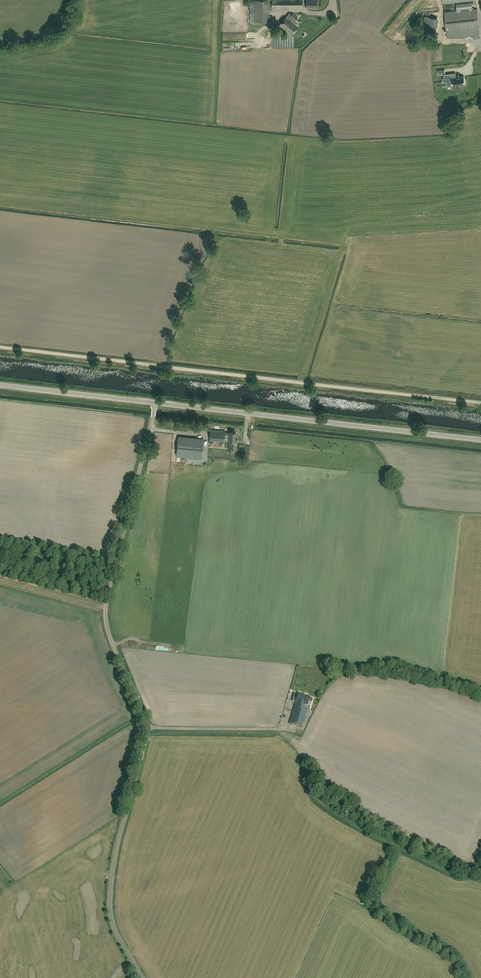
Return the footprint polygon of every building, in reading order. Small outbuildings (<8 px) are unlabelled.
[(270,21),(270,17),(268,17),(268,13),(269,13),(269,10),(271,10),(272,8),(303,8),(303,7),(303,0),(254,0),(254,1),(250,2),(250,22),(270,21)] [(471,0),(443,0),(443,3),(456,1),(457,10),(444,12),(447,37),(474,34),(474,39),(480,38),(477,9),(472,9),(471,3),(473,3),(473,2),(471,2),(471,0)] [(298,17),(293,13),(291,15),(289,13),(279,24),(291,35),(298,27),(294,22),(298,17)] [(434,35),(437,18),(425,15),(422,33),(434,35)] [(456,77),(456,75),(455,73),(447,74),(447,78),(444,78),(443,78),(443,82),(447,82),(447,86),(453,85),(453,86),(460,86),(460,85),(465,84),(464,76),(459,77),(456,77)] [(235,441),(235,439),(236,432),(230,431),(230,432),(225,432),(225,431),(210,430),(209,440),(209,443),(213,443),(213,441),(224,442),(224,436),(229,437),(229,441),(230,441),(235,441)] [(178,436),(176,456),(201,459),(203,439),(178,436)] [(235,441),(230,441),(229,449),(237,449),(238,439),(235,439),(235,441)] [(310,698),(298,694),(298,696),(297,696),(296,698),(297,698),(289,724),(301,727),(307,709),(305,708),(306,705),(307,705),(308,702),(311,703),(312,699),(310,698)]
